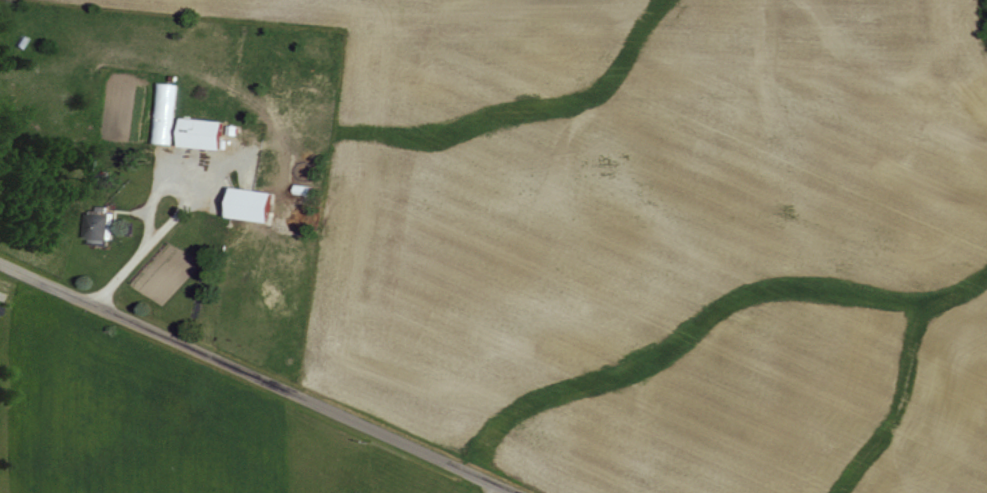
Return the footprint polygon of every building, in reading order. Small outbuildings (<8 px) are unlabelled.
[(150,143),(172,144),(175,84),(153,83),(150,143)] [(218,120),(175,118),(173,147),(216,150),(218,120)] [(220,218),(267,224),(271,193),(224,187),(220,218)] [(81,239),(107,240),(108,214),(82,213),(81,239)]
